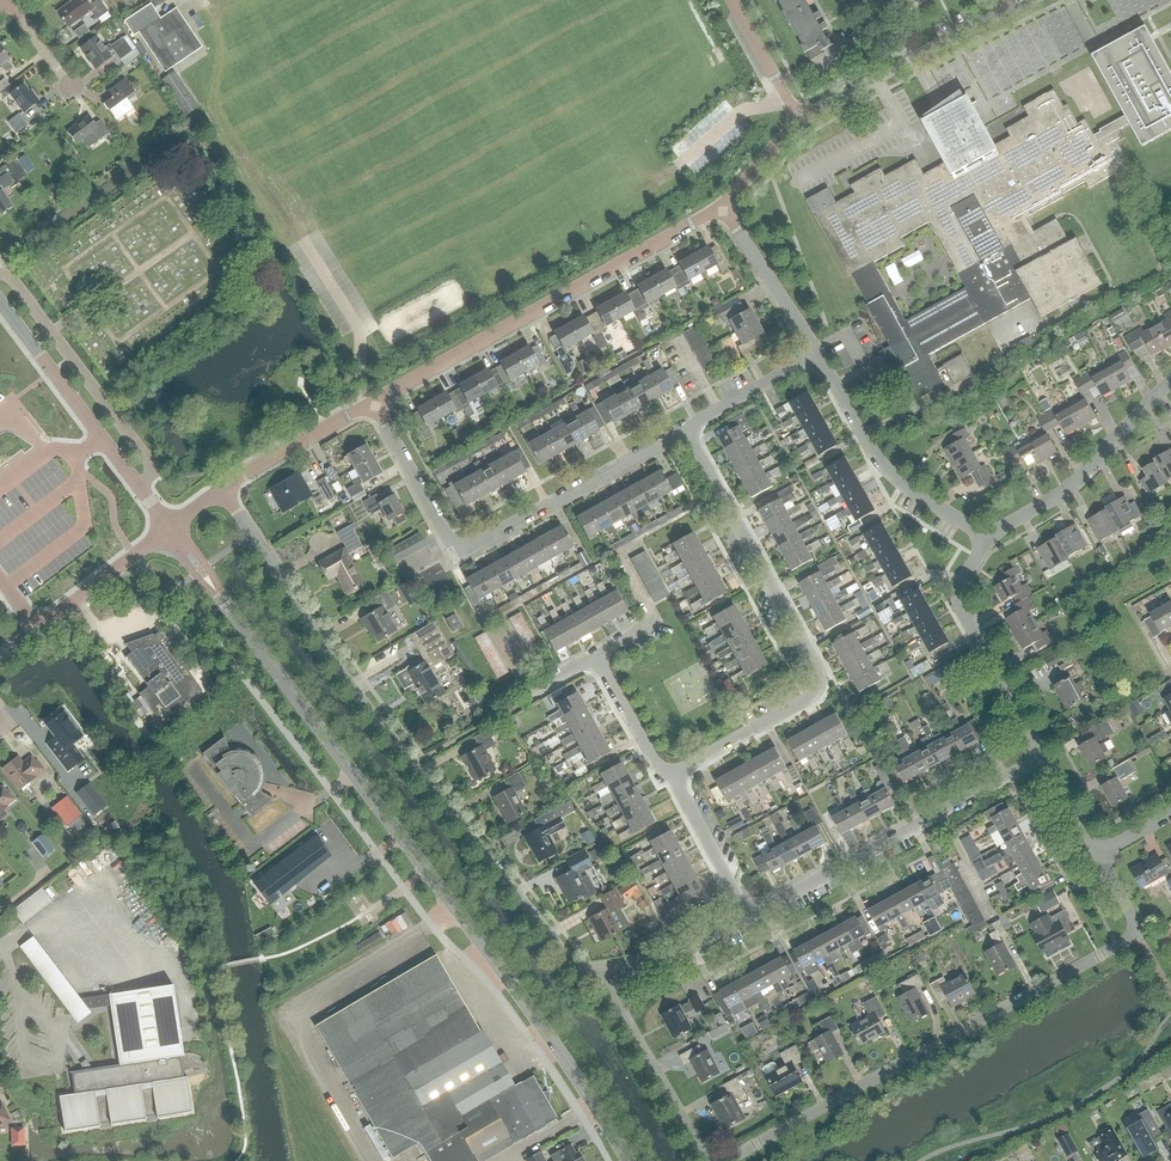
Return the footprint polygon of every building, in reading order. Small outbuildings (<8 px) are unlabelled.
[(89,0),(72,0),(56,12),(68,27),(91,11),(97,19),(107,11),(99,0),(96,0),(91,3),(89,0)] [(828,28),(825,23),(816,27),(813,22),(822,17),(819,12),(813,15),(814,16),(811,18),(801,0),(775,0),(777,4),(782,1),(786,10),(782,12),(789,25),(794,23),(805,43),(800,46),(804,53),(806,52),(810,61),(824,53),(823,50),(832,45),(828,39),(824,41),(819,31),(821,30),(822,31),(828,28)] [(125,21),(134,35),(138,33),(164,72),(171,68),(202,47),(176,8),(160,18),(151,4),(125,21)] [(86,22),(74,31),(80,38),(91,30),(86,22)] [(924,175),(915,159),(886,175),(885,176),(881,168),(850,185),(851,188),(854,193),(836,203),(828,188),(816,194),(806,200),(848,275),(848,276),(851,274),(868,304),(867,305),(870,310),(891,349),(888,350),(899,371),(902,369),(919,399),(945,385),(938,373),(945,369),(954,385),(973,375),(962,354),(942,364),(943,366),(936,370),(928,355),(1030,298),(1041,317),(1101,284),(1076,238),(1068,242),(1056,219),(1033,232),(1025,217),(1063,197),(1062,194),(1091,178),(1095,184),(1130,165),(1117,142),(1125,138),(1120,129),(1129,124),(1141,147),(1170,131),(1170,73),(1145,26),(1091,55),(1124,116),(1099,130),(1100,132),(1094,135),(1085,120),(1077,124),(1067,105),(1063,107),(1054,89),(1023,107),(1028,117),(1005,129),(1009,137),(994,145),(968,95),(922,121),(945,163),(924,175)] [(98,34),(94,29),(90,32),(93,37),(98,34)] [(96,68),(110,57),(107,53),(112,49),(120,59),(132,50),(122,37),(110,46),(109,44),(103,48),(95,37),(81,47),(96,68)] [(146,52),(139,40),(133,44),(141,55),(146,52)] [(6,60),(8,58),(0,48),(0,64),(1,64),(7,71),(12,67),(6,60)] [(0,81),(0,91),(9,84),(4,78),(0,81)] [(135,94),(124,79),(112,89),(116,94),(103,103),(116,120),(133,108),(127,100),(135,94)] [(24,112),(39,101),(34,94),(32,96),(22,84),(10,94),(24,112)] [(24,121),(18,114),(7,122),(13,130),(22,123),(24,121)] [(76,143),(83,139),(89,147),(109,132),(99,119),(94,124),(88,116),(67,131),(76,143)] [(22,123),(13,130),(16,134),(25,127),(22,123)] [(23,155),(17,159),(20,164),(27,160),(23,155)] [(2,166),(13,183),(22,177),(15,166),(19,164),(14,158),(2,166)] [(0,214),(11,206),(1,190),(0,191),(0,213),(0,214)] [(205,215),(197,221),(205,233),(213,227),(205,215)] [(707,246),(693,255),(702,272),(717,264),(721,273),(728,269),(715,245),(708,249),(707,246)] [(702,272),(693,255),(678,263),(680,265),(673,269),(683,287),(690,283),(688,280),(702,272)] [(677,290),(683,287),(673,269),(667,272),(665,270),(651,278),(661,295),(675,287),(677,290)] [(735,269),(731,272),(735,279),(740,276),(735,269)] [(638,288),(631,292),(642,310),(641,310),(645,316),(652,313),(646,303),(661,295),(651,278),(636,286),(638,288)] [(1162,287),(1166,293),(1170,290),(1170,288),(1168,284),(1162,287)] [(619,318),(633,310),(635,313),(641,310),(642,310),(631,292),(625,295),(624,292),(609,301),(619,318)] [(605,326),(619,318),(609,301),(595,309),(596,311),(590,315),(600,333),(607,329),(605,326)] [(728,320),(735,333),(756,321),(749,308),(744,311),(740,303),(719,314),(723,323),(728,320)] [(1163,315),(1166,320),(1155,326),(1166,347),(1170,344),(1170,311),(1163,315)] [(1116,312),(1110,316),(1113,322),(1119,319),(1116,312)] [(637,317),(642,326),(648,323),(643,313),(637,317)] [(592,333),(593,336),(592,337),(599,349),(607,345),(600,333),(590,315),(584,318),(582,316),(568,324),(577,341),(592,333)] [(741,344),(737,347),(742,356),(763,344),(758,336),(763,333),(756,321),(735,333),(741,344)] [(569,359),(564,349),(577,341),(568,324),(554,332),(555,334),(549,338),(558,356),(556,357),(565,374),(568,373),(571,371),(572,367),(573,364),(572,360),(570,358),(569,359)] [(685,339),(698,332),(694,326),(682,333),(685,339)] [(1151,355),(1166,347),(1155,326),(1144,332),(1141,327),(1124,337),(1132,352),(1145,345),(1151,355)] [(701,338),(698,332),(685,339),(689,345),(701,338)] [(1014,353),(1026,346),(1028,350),(1036,346),(1030,336),(1011,346),(1014,353)] [(701,338),(689,345),(692,352),(705,345),(701,338)] [(528,346),(514,354),(523,372),(538,364),(539,367),(546,363),(536,345),(530,348),(528,346)] [(705,345),(692,352),(696,358),(708,351),(705,345)] [(627,356),(624,350),(615,355),(618,361),(627,356)] [(699,364),(712,357),(708,351),(696,358),(699,364)] [(1117,388),(1131,380),(1125,369),(1132,365),(1125,352),(1118,356),(1120,360),(1105,368),(1117,388)] [(514,354),(499,362),(501,365),(494,368),(504,386),(511,382),(509,380),(523,372),(514,354)] [(633,366),(641,361),(638,356),(630,361),(633,366)] [(715,363),(712,357),(699,364),(703,370),(715,363)] [(641,361),(649,375),(661,396),(673,389),(671,386),(678,382),(670,368),(663,372),(661,369),(655,372),(647,358),(641,361)] [(626,363),(618,367),(621,373),(629,368),(626,363)] [(498,390),(504,386),(494,368),(488,372),(487,369),(472,377),(482,395),(496,387),(498,390)] [(1089,390),(1096,386),(1102,396),(1117,388),(1105,368),(1091,376),(1089,372),(1081,376),(1089,390)] [(609,379),(617,375),(614,369),(606,374),(609,379)] [(661,396),(649,375),(637,382),(649,403),(661,396)] [(597,386),(605,381),(602,376),(594,381),(597,386)] [(1089,390),(1081,376),(1074,380),(1081,394),(1089,390)] [(459,388),(452,392),(462,410),(469,406),(468,403),(482,395),(472,377),(458,385),(459,388)] [(625,389),(637,410),(649,403),(637,382),(631,386),(627,380),(622,383),(625,389)] [(511,382),(504,386),(508,392),(514,388),(511,382)] [(793,407),(797,415),(814,406),(807,392),(806,393),(802,386),(789,394),(792,400),(790,402),(783,406),(783,405),(774,410),(778,415),(786,411),(787,411),(793,407)] [(625,416),(637,410),(625,389),(613,395),(625,416)] [(445,392),(431,400),(441,418),(455,410),(456,413),(462,410),(452,392),(447,395),(445,392)] [(613,423),(625,416),(613,395),(601,402),(612,421),(613,423)] [(567,403),(564,398),(552,404),(555,409),(567,403)] [(1046,398),(1039,402),(1045,412),(1051,408),(1046,398)] [(1084,398),(1069,406),(1080,426),(1095,418),(1084,398)] [(426,426),(441,418),(431,400),(416,408),(418,411),(411,414),(421,432),(428,429),(426,426)] [(575,417),(587,438),(599,431),(596,427),(603,423),(593,407),(581,414),(574,401),(568,404),(575,417)] [(601,402),(595,405),(606,424),(612,421),(601,402)] [(547,414),(555,409),(552,404),(544,409),(547,414)] [(794,424),(800,421),(805,429),(822,419),(814,406),(797,415),(782,423),(785,429),(794,424)] [(1066,435),(1080,426),(1069,406),(1055,414),(1052,410),(1045,414),(1052,428),(1060,424),(1066,435)] [(532,415),(535,421),(543,416),(540,411),(532,415)] [(731,430),(718,438),(725,450),(746,438),(742,432),(750,427),(743,414),(727,423),(731,430)] [(1046,433),(1031,441),(1042,461),(1057,453),(1045,432),(1052,428),(1045,414),(1038,419),(1046,433)] [(523,427),(531,423),(528,417),(520,422),(523,427)] [(575,417),(563,423),(575,444),(587,438),(575,417)] [(549,426),(551,430),(563,451),(575,444),(563,423),(561,419),(549,426)] [(808,434),(812,442),(829,432),(822,419),(805,429),(798,432),(789,436),(792,441),(800,437),(801,438),(808,434)] [(964,429),(951,436),(955,443),(944,449),(952,464),(972,453),(964,438),(968,436),(964,429)] [(551,458),(563,451),(551,430),(544,434),(542,430),(537,433),(539,437),(551,458)] [(725,450),(731,462),(752,450),(749,444),(761,437),(758,431),(746,438),(725,450)] [(837,445),(829,432),(812,442),(820,455),(837,445)] [(539,464),(551,458),(539,437),(527,443),(539,464)] [(493,444),(490,438),(481,443),(485,449),(493,444)] [(349,459),(355,469),(373,459),(365,445),(363,446),(361,441),(358,440),(352,444),(351,446),(354,451),(343,457),(343,459),(341,460),(342,462),(344,461),(345,463),(349,461),(348,460),(349,459)] [(1019,443),(1014,445),(1007,449),(1015,463),(1022,459),(1028,470),(1042,461),(1031,441),(1021,447),(1019,443)] [(759,462),(755,455),(767,449),(764,443),(752,450),(731,462),(738,474),(759,462)] [(800,455),(808,449),(805,444),(797,449),(800,455)] [(470,450),(473,455),(481,451),(478,445),(470,450)] [(528,464),(519,448),(501,458),(513,479),(525,472),(522,468),(528,464)] [(1153,460),(1154,462),(1166,481),(1170,478),(1170,449),(1166,452),(1153,460)] [(466,452),(458,456),(461,462),(469,457),(466,452)] [(980,467),(972,453),(952,464),(960,479),(971,473),(979,487),(993,480),(984,465),(980,467)] [(771,455),(759,462),(738,474),(744,485),(765,474),(762,467),(774,461),(771,455)] [(445,470),(457,464),(454,458),(443,465),(445,470)] [(501,486),(513,479),(501,458),(489,465),(501,486)] [(827,468),(834,481),(851,471),(844,458),(827,468)] [(351,497),(364,490),(360,483),(362,482),(362,483),(380,472),(373,459),(355,469),(358,476),(351,480),(354,485),(347,489),(351,497)] [(489,492),(501,486),(489,465),(482,469),(478,460),(473,463),(477,471),(489,492)] [(1146,477),(1139,481),(1147,494),(1167,483),(1166,481),(1154,462),(1142,469),(1146,477)] [(338,478),(331,465),(323,470),(330,482),(338,478)] [(778,467),(765,474),(744,485),(751,498),(772,486),(768,479),(781,472),(778,467)] [(659,498),(671,491),(679,486),(673,475),(665,479),(659,470),(647,477),(659,498)] [(313,495),(300,471),(268,489),(282,513),(313,495)] [(489,492),(477,471),(470,475),(468,471),(463,474),(465,478),(477,499),(489,492)] [(824,476),(821,471),(812,476),(815,481),(824,476)] [(842,494),(859,485),(851,471),(834,481),(842,494)] [(999,481),(1007,477),(1004,472),(996,476),(999,481)] [(317,481),(327,500),(335,496),(324,477),(317,481)] [(647,504),(659,498),(647,477),(635,484),(647,504)] [(464,506),(477,499),(465,478),(458,482),(456,479),(448,483),(449,487),(444,489),(455,509),(463,504),(464,506)] [(647,504),(635,484),(624,490),(635,511),(647,504)] [(820,489),(822,494),(831,489),(828,484),(820,489)] [(792,493),(795,491),(792,485),(776,494),(779,499),(758,510),(765,523),(786,511),(782,505),(795,498),(792,493)] [(845,500),(849,507),(866,498),(859,485),(842,494),(842,495),(836,498),(838,502),(839,504),(845,500)] [(624,490),(612,497),(623,518),(630,514),(633,520),(638,517),(635,511),(624,490)] [(403,518),(401,513),(403,512),(393,495),(380,502),(376,495),(363,502),(371,515),(381,509),(388,521),(392,518),(396,524),(403,521),(403,518)] [(1118,500),(1105,508),(1106,510),(1117,529),(1118,529),(1119,531),(1120,533),(1132,526),(1130,522),(1137,517),(1134,513),(1129,504),(1125,496),(1118,500)] [(623,518),(612,497),(600,503),(612,524),(623,518)] [(838,502),(836,497),(827,502),(830,507),(838,502)] [(849,507),(843,510),(834,515),(837,520),(845,516),(852,512),(857,521),(874,511),(866,498),(849,507)] [(1134,501),(1129,504),(1134,513),(1139,510),(1134,501)] [(600,531),(612,524),(600,503),(588,510),(600,531)] [(798,504),(786,511),(765,523),(772,535),(793,523),(789,516),(801,510),(798,504)] [(671,519),(679,514),(676,509),(668,513),(671,519)] [(587,538),(600,531),(588,510),(576,517),(587,538)] [(1093,517),(1087,521),(1091,529),(1099,542),(1119,531),(1118,529),(1117,529),(1106,510),(1093,517)] [(667,521),(664,515),(656,520),(659,525),(667,521)] [(772,535),(778,546),(799,535),(796,528),(808,521),(805,516),(793,523),(772,535)] [(1155,526),(1160,524),(1156,516),(1151,519),(1155,526)] [(644,527),(647,532),(655,527),(652,522),(644,527)] [(340,580),(339,581),(346,595),(363,585),(346,555),(362,546),(352,529),(355,527),(353,523),(336,532),(345,548),(343,549),(318,563),(327,579),(337,574),(340,580)] [(864,533),(871,547),(888,537),(881,524),(864,533)] [(1068,528),(1055,536),(1056,538),(1057,538),(1068,557),(1087,546),(1080,532),(1075,524),(1068,528)] [(561,525),(549,532),(561,553),(573,546),(561,525)] [(635,539),(643,534),(640,528),(632,533),(635,539)] [(778,546),(785,558),(806,547),(802,540),(814,533),(811,528),(799,535),(778,546)] [(1163,536),(1160,530),(1155,534),(1158,539),(1163,536)] [(549,559),(561,553),(549,532),(537,539),(549,559)] [(666,563),(678,556),(699,544),(692,532),(671,544),(675,551),(663,557),(666,563)] [(420,549),(426,546),(425,543),(424,541),(422,538),(420,533),(413,537),(420,549)] [(623,545),(632,541),(629,535),(620,540),(623,545)] [(420,549),(413,537),(407,540),(414,553),(420,549)] [(857,537),(849,542),(852,547),(860,542),(857,537)] [(888,537),(871,547),(874,552),(879,560),(896,550),(888,537)] [(1044,545),(1037,549),(1041,557),(1049,570),(1069,559),(1068,557),(1057,538),(1056,538),(1044,545)] [(537,566),(549,559),(537,539),(525,545),(537,566)] [(407,540),(401,543),(408,556),(414,553),(407,540)] [(818,540),(806,547),(785,558),(792,571),(813,559),(809,552),(821,545),(818,540)] [(611,552),(620,547),(617,542),(608,547),(611,552)] [(401,559),(408,556),(401,543),(394,547),(401,559)] [(699,544),(678,556),(682,562),(670,569),(673,575),(685,568),(706,556),(699,544)] [(525,573),(537,566),(525,545),(513,552),(525,573)] [(1106,551),(1102,545),(1097,547),(1101,554),(1106,551)] [(394,547),(388,550),(395,563),(401,559),(394,547)] [(605,549),(597,553),(599,559),(608,554),(605,549)] [(865,550),(856,555),(859,560),(868,555),(865,550)] [(903,563),(896,550),(879,560),(886,573),(903,563)] [(585,567),(590,563),(583,551),(576,555),(583,568),(585,567)] [(630,559),(633,565),(648,557),(645,551),(630,559)] [(528,578),(525,573),(513,552),(501,559),(513,579),(519,576),(522,581),(528,578)] [(609,560),(613,566),(614,565),(621,561),(617,555),(612,558),(609,560)] [(712,568),(706,556),(685,568),(688,574),(676,581),(679,586),(691,580),(712,568)] [(633,565),(637,572),(652,563),(648,557),(633,565)] [(799,583),(805,595),(826,584),(823,577),(835,570),(833,567),(837,565),(833,557),(817,566),(820,571),(799,583)] [(501,559),(490,565),(501,586),(513,579),(501,559)] [(655,570),(654,568),(652,563),(637,572),(640,578),(655,570)] [(875,568),(872,563),(864,568),(867,573),(875,568)] [(911,577),(903,563),(886,573),(894,587),(911,577)] [(573,573),(581,569),(578,564),(570,568),(573,573)] [(490,593),(501,586),(490,565),(478,572),(490,593)] [(1013,596),(1017,603),(1027,597),(1032,595),(1025,584),(1021,586),(1015,575),(1019,573),(1015,566),(1003,573),(1007,579),(994,586),(1002,602),(1013,596)] [(712,568),(691,580),(695,586),(683,593),(686,598),(698,592),(719,580),(712,568)] [(569,575),(566,570),(558,575),(561,580),(569,575)] [(640,578),(644,584),(658,576),(655,570),(640,578)] [(465,579),(469,586),(464,589),(474,607),(480,604),(478,599),(490,593),(478,572),(465,579)] [(644,584),(646,588),(647,590),(662,582),(658,576),(644,584)] [(874,586),(883,581),(880,576),(871,581),(874,586)] [(546,581),(549,587),(557,582),(554,577),(546,581)] [(805,595),(812,607),(833,595),(829,589),(841,582),(838,577),(826,584),(805,595)] [(726,592),(719,580),(698,592),(702,598),(689,605),(692,610),(705,603),(705,604),(726,592)] [(405,582),(397,586),(403,595),(410,591),(408,588),(409,588),(405,582)] [(596,585),(603,597),(615,618),(626,611),(615,591),(608,594),(601,582),(596,585)] [(647,590),(651,597),(665,588),(662,582),(647,590)] [(850,594),(861,588),(858,582),(847,588),(850,594)] [(542,583),(534,588),(537,593),(545,589),(542,583)] [(651,597),(654,603),(669,595),(665,588),(651,597)] [(615,618),(603,597),(596,601),(589,589),(584,592),(591,604),(603,625),(615,618)] [(848,594),(845,589),(833,595),(812,607),(819,619),(839,607),(836,601),(848,594)] [(918,589),(901,599),(904,605),(908,612),(925,603),(918,589)] [(533,595),(530,590),(522,595),(525,600),(533,595)] [(379,608),(360,619),(365,627),(368,626),(377,641),(396,630),(385,611),(395,605),(386,591),(373,599),(379,608)] [(591,632),(603,625),(591,604),(584,608),(577,595),(572,598),(579,611),(591,632)] [(521,602),(519,597),(510,601),(513,607),(521,602)] [(891,597),(874,607),(878,615),(887,609),(886,607),(894,603),(891,597)] [(1027,597),(1017,603),(1013,605),(1016,612),(1006,618),(1014,633),(1035,622),(1029,611),(1034,609),(1027,597)] [(1168,603),(1166,600),(1158,604),(1160,608),(1170,626),(1170,601),(1168,603)] [(852,601),(839,607),(819,619),(825,631),(846,620),(842,613),(855,606),(852,601)] [(578,638),(591,632),(579,611),(572,614),(565,602),(560,605),(567,617),(578,638)] [(507,603),(498,608),(501,613),(510,609),(507,603)] [(889,613),(897,608),(894,603),(886,607),(887,609),(889,613)] [(908,612),(916,626),(933,616),(925,603),(908,612)] [(739,617),(733,605),(712,616),(716,623),(703,630),(707,635),(719,629),(739,617)] [(859,619),(872,612),(869,605),(856,612),(859,619)] [(1138,614),(1143,611),(1140,605),(1135,607),(1138,614)] [(489,620),(501,613),(498,608),(486,615),(489,620)] [(1160,608),(1149,614),(1152,619),(1144,623),(1153,638),(1161,633),(1160,632),(1170,626),(1160,608)] [(560,621),(553,609),(548,612),(555,624),(566,645),(578,638),(567,617),(560,621)] [(512,624),(524,618),(520,612),(508,619),(512,624)] [(445,619),(453,631),(462,626),(455,613),(445,619)] [(555,652),(566,645),(555,624),(548,628),(542,615),(536,618),(543,631),(555,652)] [(896,625),(905,621),(902,615),(893,620),(896,625)] [(940,629),(933,616),(916,626),(923,639),(940,629)] [(713,647),(725,641),(746,629),(739,617),(719,629),(722,635),(710,642),(713,647)] [(512,624),(515,630),(527,624),(524,618),(512,624)] [(453,654),(434,621),(429,624),(428,624),(409,636),(424,662),(407,672),(405,669),(395,675),(403,689),(413,683),(425,703),(422,705),(444,693),(432,674),(445,666),(441,661),(453,654)] [(1041,633),(1035,622),(1014,633),(1023,649),(1034,643),(1037,650),(1052,642),(1046,630),(1041,633)] [(530,629),(527,624),(515,630),(518,636),(530,629)] [(832,644),(839,656),(860,644),(857,638),(869,631),(866,626),(854,632),(853,632),(832,644)] [(518,636),(522,642),(533,635),(530,629),(518,636)] [(720,659),(732,652),(753,641),(746,629),(725,641),(729,647),(717,654),(720,659)] [(901,634),(904,639),(912,634),(909,629),(901,634)] [(948,643),(940,629),(923,639),(931,652),(948,643)] [(139,692),(138,693),(141,696),(151,710),(159,704),(168,715),(201,690),(158,632),(153,636),(152,634),(130,642),(133,651),(124,657),(124,658),(125,657),(148,686),(139,693),(139,692)] [(489,637),(486,632),(484,632),(474,638),(477,644),(489,637)] [(537,641),(533,635),(522,642),(525,648),(537,641)] [(492,643),(489,637),(477,644),(481,650),(492,643)] [(872,638),(860,644),(839,656),(846,668),(867,656),(863,650),(875,643),(872,638)] [(525,648),(528,654),(540,647),(537,641),(525,648)] [(736,659),(723,666),(726,671),(739,664),(759,653),(753,641),(732,652),(736,659)] [(908,647),(911,652),(920,647),(917,642),(908,647)] [(481,650),(484,656),(496,649),(492,643),(481,650)] [(528,654),(531,659),(543,652),(540,647),(528,654)] [(499,655),(496,649),(484,656),(487,661),(499,655)] [(879,650),(867,656),(846,668),(852,680),(873,668),(870,662),(882,655),(879,650)] [(766,665),(759,653),(739,664),(742,671),(730,678),(733,683),(745,676),(766,665)] [(1059,653),(1044,661),(1048,668),(1063,660),(1059,653)] [(487,661),(490,667),(502,660),(499,655),(487,661)] [(1081,702),(1068,679),(1081,671),(1074,658),(1059,666),(1066,679),(1054,685),(1067,709),(1081,702)] [(506,666),(502,660),(490,667),(494,673),(506,666)] [(914,667),(910,669),(915,678),(932,668),(927,660),(914,667)] [(886,662),(873,668),(852,680),(859,692),(880,681),(876,674),(889,667),(886,662)] [(494,673),(497,679),(509,672),(506,666),(494,673)] [(728,678),(722,682),(728,691),(733,688),(728,678)] [(1170,709),(1170,685),(1158,692),(1162,700),(1163,699),(1169,710),(1170,709)] [(554,700),(555,703),(559,710),(547,717),(550,722),(553,720),(583,704),(576,692),(570,695),(565,686),(546,696),(548,701),(551,702),(554,700)] [(892,704),(887,696),(880,700),(884,708),(892,704)] [(143,706),(144,705),(137,697),(126,706),(132,713),(133,714),(136,711),(143,706)] [(1144,712),(1137,700),(1127,705),(1134,718),(1144,712)] [(946,703),(941,706),(945,712),(950,710),(946,703)] [(556,734),(569,727),(590,716),(583,704),(553,720),(556,727),(553,729),(556,734)] [(143,706),(136,711),(141,717),(148,712),(143,706)] [(937,717),(945,712),(941,706),(934,710),(937,717)] [(169,719),(173,725),(185,716),(181,710),(169,719)] [(71,744),(82,736),(63,711),(46,724),(55,735),(47,742),(68,769),(82,758),(71,744)] [(847,734),(836,713),(824,720),(835,741),(842,737),(849,750),(854,747),(847,734)] [(596,728),(590,716),(569,727),(572,734),(560,741),(563,746),(575,739),(596,728)] [(949,720),(955,731),(965,749),(977,742),(971,731),(978,727),(973,719),(966,723),(968,725),(961,728),(955,717),(949,720)] [(913,730),(921,726),(917,719),(909,723),(913,730)] [(824,720),(812,727),(823,748),(830,744),(837,756),(842,753),(835,741),(824,720)] [(1090,766),(1105,758),(1103,754),(1108,751),(1104,743),(1098,746),(1096,742),(1113,733),(1106,721),(1087,731),(1092,739),(1080,746),(1090,766)] [(501,731),(498,724),(474,737),(479,747),(461,756),(466,765),(468,764),(477,779),(495,770),(484,750),(495,744),(491,737),(501,731)] [(953,755),(943,738),(940,733),(934,737),(928,725),(922,728),(927,736),(931,745),(940,762),(953,755)] [(812,727),(800,733),(811,754),(818,751),(825,763),(830,760),(823,748),(812,727)] [(569,758),(582,751),(603,740),(596,728),(575,739),(579,746),(566,753),(569,758)] [(965,749),(955,731),(943,738),(953,755),(965,749)] [(888,744),(896,739),(893,732),(884,737),(888,744)] [(818,767),(811,754),(800,733),(787,740),(799,761),(806,757),(813,770),(818,767)] [(247,752),(238,750),(229,751),(223,734),(222,734),(223,737),(202,753),(250,816),(271,799),(274,801),(274,800),(259,791),(262,783),(263,782),(262,782),(263,773),(260,764),(254,757),(247,752)] [(1151,745),(1159,740),(1156,735),(1148,739),(1151,745)] [(925,748),(919,752),(928,769),(940,762),(931,745),(927,736),(920,740),(925,748)] [(609,752),(603,740),(582,751),(585,758),(573,764),(576,770),(588,763),(588,764),(609,752)] [(775,747),(763,754),(775,775),(781,771),(788,784),(793,781),(799,777),(792,765),(787,768),(775,747)] [(916,775),(928,769),(919,752),(912,755),(908,747),(902,750),(916,775)] [(904,782),(916,775),(902,750),(897,753),(901,761),(888,769),(895,781),(901,778),(904,782)] [(763,754),(751,761),(763,782),(769,778),(776,790),(781,787),(775,775),(763,754)] [(3,768),(19,789),(35,777),(35,776),(43,769),(36,760),(34,762),(31,758),(22,764),(17,757),(3,768)] [(763,782),(751,761),(739,767),(751,788),(757,785),(764,797),(770,794),(763,782)] [(1134,772),(1127,761),(1109,771),(1114,779),(1102,786),(1113,806),(1127,798),(1118,781),(1134,772)] [(627,774),(621,762),(600,774),(603,781),(591,787),(594,793),(606,786),(627,774)] [(881,764),(874,768),(881,780),(877,783),(876,785),(880,791),(872,795),(881,812),(895,805),(887,791),(894,788),(881,764)] [(556,774),(562,771),(558,765),(553,768),(556,774)] [(758,801),(751,788),(739,767),(727,774),(739,795),(745,791),(752,804),(758,801)] [(508,789),(493,797),(506,821),(519,814),(519,815),(524,812),(514,793),(525,787),(518,772),(503,780),(508,789)] [(601,805),(613,798),(634,786),(627,774),(606,786),(610,793),(598,799),(601,805)] [(752,820),(739,795),(727,774),(715,781),(726,802),(733,798),(747,823),(752,820)] [(864,791),(869,789),(864,780),(859,783),(864,791)] [(75,792),(93,815),(106,805),(89,782),(75,792)] [(607,817),(620,810),(640,798),(634,786),(613,798),(617,805),(604,811),(607,817)] [(8,790),(5,792),(2,787),(0,789),(0,811),(7,806),(6,805),(14,799),(8,790)] [(856,796),(851,787),(846,790),(851,799),(856,796)] [(833,797),(838,806),(843,803),(838,794),(833,797)] [(872,795),(859,802),(868,820),(881,812),(872,795)] [(65,827),(81,815),(66,796),(51,808),(65,827)] [(623,816),(611,823),(614,829),(626,822),(647,810),(640,798),(620,810),(623,816)] [(533,820),(538,829),(524,837),(528,845),(531,844),(534,851),(533,852),(538,861),(556,852),(548,836),(565,827),(560,818),(574,810),(569,801),(533,820)] [(859,802),(846,810),(855,827),(868,820),(859,802)] [(990,835),(998,830),(1016,821),(1009,808),(1005,810),(1002,803),(984,813),(989,820),(992,818),(995,824),(987,829),(990,835)] [(803,833),(812,850),(826,843),(816,825),(823,822),(815,807),(803,813),(808,822),(812,819),(816,826),(803,833)] [(654,822),(647,810),(626,822),(630,828),(617,835),(620,841),(633,834),(654,822)] [(841,834),(855,827),(846,810),(832,817),(841,834)] [(744,825),(741,818),(728,825),(732,831),(744,825)] [(799,857),(812,850),(803,833),(795,818),(790,820),(794,828),(794,829),(797,836),(791,839),(790,840),(799,857)] [(998,830),(1005,842),(1022,833),(1016,821),(998,830)] [(787,833),(782,825),(777,828),(781,836),(782,836),(787,833)] [(741,842),(755,834),(750,826),(737,835),(741,842)] [(643,861),(655,854),(676,842),(670,830),(649,842),(652,848),(640,855),(638,852),(624,860),(629,869),(643,861)] [(770,851),(754,859),(762,874),(771,869),(772,872),(786,864),(777,847),(769,832),(762,836),(770,851)] [(787,833),(782,836),(781,836),(785,843),(777,847),(786,864),(799,857),(790,840),(791,839),(787,833)] [(1002,860),(1003,860),(1012,855),(1029,845),(1022,833),(1005,842),(1008,848),(998,854),(1002,860)] [(54,849),(42,834),(31,842),(43,858),(54,849)] [(315,836),(253,883),(276,913),(275,921),(276,921),(277,913),(295,899),(302,901),(303,900),(295,899),(287,888),(330,855),(315,836)] [(650,873),(662,866),(683,854),(676,842),(655,854),(659,860),(647,867),(650,873)] [(1029,845),(1012,855),(1003,860),(1006,865),(1015,861),(1018,867),(1036,857),(1029,845)] [(592,861),(602,856),(598,847),(588,852),(592,861)] [(576,874),(591,866),(583,850),(565,860),(570,870),(556,878),(568,902),(583,894),(586,900),(587,900),(585,897),(595,893),(586,877),(580,881),(576,874)] [(656,885),(668,878),(689,866),(683,854),(662,866),(666,872),(653,879),(656,885)] [(1131,867),(1142,887),(1163,875),(1170,888),(1170,867),(1166,858),(1159,862),(1155,854),(1131,867)] [(1016,877),(1019,882),(1042,869),(1036,857),(1018,867),(1022,873),(1016,877)] [(943,872),(945,876),(957,870),(954,863),(942,870),(943,872)] [(997,873),(993,865),(986,869),(990,877),(997,873)] [(672,884),(660,891),(663,897),(675,890),(696,878),(689,866),(668,878),(672,884)] [(1035,898),(1046,892),(1042,886),(1049,882),(1042,869),(1019,882),(1014,885),(1017,890),(1028,884),(1035,898)] [(945,876),(949,882),(960,876),(957,870),(945,876)] [(951,887),(950,885),(949,882),(945,876),(943,872),(931,879),(930,876),(917,883),(926,901),(931,910),(941,905),(943,900),(939,894),(951,887)] [(960,876),(949,882),(950,885),(951,887),(952,888),(964,882),(960,876)] [(703,890),(696,878),(675,890),(679,896),(664,904),(672,918),(686,910),(682,902),(703,890)] [(632,894),(635,899),(641,895),(631,881),(618,890),(625,899),(632,894)] [(995,885),(999,893),(1006,889),(1001,881),(995,885)] [(952,888),(955,895),(967,888),(964,882),(952,888)] [(926,901),(917,883),(905,890),(914,907),(926,901)] [(51,901),(41,888),(12,910),(22,923),(51,901)] [(620,930),(611,913),(625,905),(616,888),(600,897),(606,909),(589,918),(601,941),(620,930)] [(967,888),(955,895),(959,901),(970,894),(967,888)] [(1010,898),(1006,889),(999,893),(1004,901),(1010,898)] [(902,914),(914,907),(905,890),(893,897),(902,914)] [(1041,913),(1060,903),(1054,890),(1034,900),(1041,913)] [(974,901),(970,894),(959,901),(962,907),(974,901)] [(893,897),(881,903),(890,920),(902,914),(893,897)] [(977,907),(974,901),(962,907),(965,913),(977,907)] [(881,903),(868,910),(880,932),(887,928),(884,924),(890,920),(881,903)] [(980,913),(977,907),(965,913),(969,919),(980,913)] [(1064,935),(1075,929),(1064,910),(1049,918),(1044,917),(1034,922),(1033,927),(1036,934),(1034,935),(1043,952),(1067,939),(1064,935)] [(393,935),(413,924),(406,911),(386,923),(393,935)] [(972,926),(984,919),(980,913),(969,919),(972,926)] [(1001,917),(999,918),(999,919),(1005,930),(1012,926),(1005,915),(1001,917)] [(856,917),(843,924),(854,945),(857,951),(863,947),(858,938),(864,934),(865,937),(871,933),(862,916),(857,919),(856,917)] [(924,924),(930,937),(941,931),(934,918),(924,924)] [(987,925),(984,919),(972,926),(966,929),(969,934),(987,925)] [(1006,932),(1005,930),(999,919),(991,923),(995,930),(989,934),(996,946),(985,952),(997,974),(1015,965),(999,936),(1006,932)] [(857,951),(854,945),(843,924),(831,930),(840,948),(847,944),(852,953),(857,951)] [(1170,928),(1159,934),(1165,946),(1170,943),(1170,928)] [(839,959),(834,951),(840,948),(831,930),(819,937),(833,963),(839,959)] [(262,931),(254,936),(257,941),(264,940),(266,938),(262,931)] [(922,931),(914,935),(917,941),(925,937),(922,931)] [(877,939),(883,950),(892,944),(886,934),(877,939)] [(909,946),(917,941),(914,935),(906,940),(909,946)] [(183,1055),(172,985),(108,994),(108,996),(81,1000),(33,936),(19,947),(28,958),(71,1015),(77,1023),(90,1013),(87,1008),(110,1004),(119,1064),(72,1071),(75,1094),(59,1096),(64,1132),(100,1126),(99,1121),(110,1120),(110,1125),(146,1119),(145,1114),(156,1113),(156,1117),(160,1117),(160,1118),(174,1116),(173,1115),(192,1112),(186,1077),(181,1078),(177,1056),(183,1055)] [(833,963),(819,937),(806,943),(816,961),(822,957),(827,966),(833,963)] [(808,976),(814,973),(809,964),(816,961),(806,943),(793,951),(794,951),(795,952),(790,955),(799,972),(805,969),(808,976)] [(918,952),(913,954),(917,963),(922,961),(918,952)] [(314,1025),(359,1103),(392,1159),(417,1144),(422,1153),(423,1153),(428,1160),(483,1160),(513,1143),(513,1144),(522,1138),(556,1118),(547,1103),(549,1102),(548,1094),(545,1094),(543,1095),(541,1092),(532,1076),(533,1075),(514,1086),(482,1031),(481,1030),(479,1031),(453,986),(435,955),(314,1025)] [(781,957),(769,964),(783,991),(789,988),(784,978),(791,974),(790,974),(795,971),(788,956),(782,959),(781,957)] [(875,964),(872,958),(863,962),(867,969),(875,964)] [(858,973),(867,969),(863,962),(856,967),(858,973)] [(769,964),(757,971),(766,988),(772,985),(777,994),(783,991),(769,964)] [(766,988),(757,971),(744,977),(754,994),(758,1003),(763,1011),(767,1009),(768,1006),(760,991),(766,988)] [(843,981),(850,977),(847,971),(839,975),(843,981)] [(898,985),(904,995),(898,998),(911,1022),(928,1013),(915,989),(924,985),(918,974),(898,985)] [(943,977),(930,984),(939,999),(946,995),(951,1005),(974,993),(964,974),(947,983),(943,977)] [(834,986),(843,981),(839,975),(831,980),(834,986)] [(758,1003),(754,994),(744,977),(732,984),(742,1001),(746,1009),(758,1003)] [(807,985),(814,998),(820,994),(813,982),(807,985)] [(746,1009),(742,1001),(732,984),(720,991),(726,1002),(719,1005),(726,1017),(732,1014),(734,1016),(746,1009)] [(801,995),(805,1002),(811,999),(807,992),(801,995)] [(680,1006),(680,1005),(660,1015),(673,1038),(692,1028),(683,1011),(686,1010),(687,1012),(693,1009),(696,1013),(705,1008),(698,995),(689,1000),(689,1001),(680,1006)] [(878,1019),(886,1015),(876,996),(862,1004),(869,1016),(851,1026),(861,1044),(884,1031),(878,1019)] [(801,1004),(798,998),(790,1003),(793,1009),(801,1004)] [(785,1013),(793,1009),(790,1003),(782,1007),(785,1013)] [(720,1024),(726,1021),(721,1012),(715,1016),(720,1024)] [(843,1054),(831,1033),(839,1029),(832,1016),(819,1022),(825,1034),(806,1044),(811,1053),(820,1049),(827,1063),(843,1054)] [(767,1019),(759,1024),(762,1030),(771,1026),(767,1019)] [(743,1026),(747,1037),(759,1033),(755,1022),(743,1026)] [(719,1026),(723,1034),(729,1030),(725,1023),(719,1026)] [(691,1061),(702,1082),(719,1072),(707,1050),(703,1053),(699,1045),(679,1055),(684,1065),(691,1061)] [(778,1069),(775,1063),(772,1062),(764,1066),(763,1070),(766,1075),(767,1075),(778,1095),(802,1082),(792,1064),(802,1059),(795,1046),(781,1053),(787,1064),(778,1069)] [(743,1080),(750,1076),(747,1071),(740,1075),(743,1080)] [(734,1099),(745,1093),(737,1077),(723,1085),(729,1095),(711,1105),(725,1129),(745,1118),(734,1099)] [(8,1119),(1,1104),(0,1104),(0,1123),(8,1119)] [(1170,1104),(1157,1111),(1166,1128),(1170,1126),(1170,1105),(1170,1104)] [(1142,1155),(1156,1147),(1152,1140),(1162,1134),(1148,1109),(1137,1115),(1141,1122),(1128,1129),(1133,1138),(1131,1138),(1138,1150),(1139,1149),(1142,1155)] [(11,1146),(25,1145),(24,1127),(10,1128),(11,1146)] [(1094,1158),(1096,1160),(1119,1160),(1128,1156),(1113,1129),(1099,1137),(1105,1148),(1094,1154),(1095,1155),(1094,1158)] [(1078,1150),(1068,1133),(1057,1139),(1066,1157),(1078,1150)] [(578,1151),(575,1153),(570,1144),(550,1156),(553,1160),(584,1160),(578,1151)] [(540,1151),(524,1160),(546,1160),(540,1151)]
